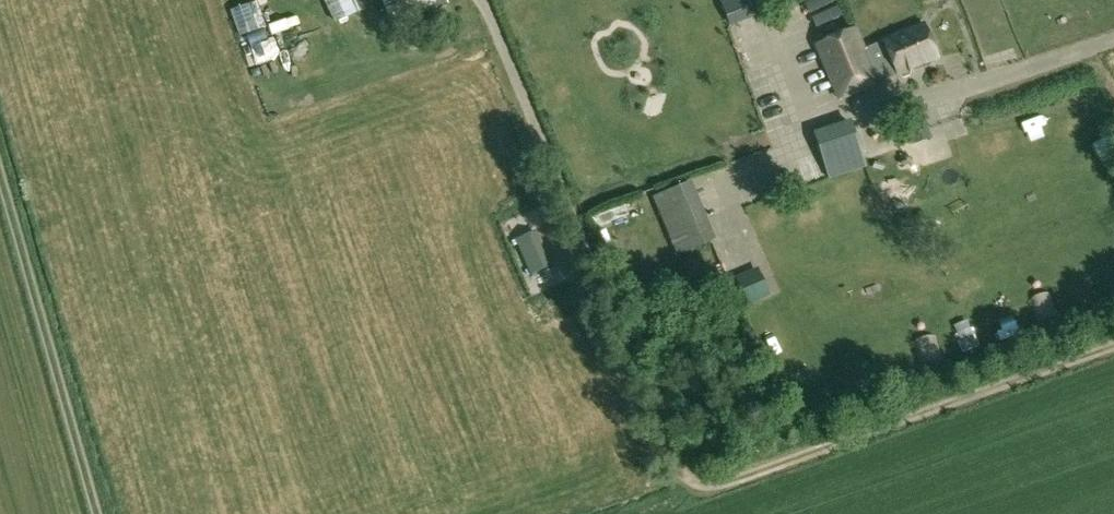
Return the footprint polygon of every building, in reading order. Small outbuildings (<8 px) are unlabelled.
[(305,17),(334,13),(333,0),(302,0),(305,17)] [(365,0),(342,0),(350,17),(369,9),(365,0)] [(425,0),(386,0),(392,14),(425,0)] [(734,25),(749,20),(744,6),(753,3),(752,0),(726,0),(734,25)] [(260,30),(251,5),(232,11),(240,36),(260,30)] [(864,49),(855,29),(818,44),(837,91),(875,75),(878,83),(939,58),(925,24),(864,49)] [(834,175),(873,163),(861,125),(822,137),(834,175)] [(1110,164),(1113,160),(1113,141),(1109,135),(1095,149),(1110,164)] [(661,188),(680,248),(716,237),(696,177),(661,188)] [(597,210),(601,227),(643,217),(639,200),(597,210)] [(647,270),(666,262),(651,229),(632,237),(647,270)] [(543,236),(524,244),(537,272),(555,264),(543,236)] [(745,279),(750,299),(773,294),(768,273),(745,279)] [(1076,287),(1056,295),(1062,312),(1082,304),(1076,287)] [(1028,326),(1048,322),(1043,294),(1023,297),(1028,326)] [(1006,339),(997,307),(983,310),(992,343),(1006,339)] [(928,334),(906,337),(912,368),(933,364),(928,334)] [(849,394),(862,388),(855,372),(841,378),(849,394)]
